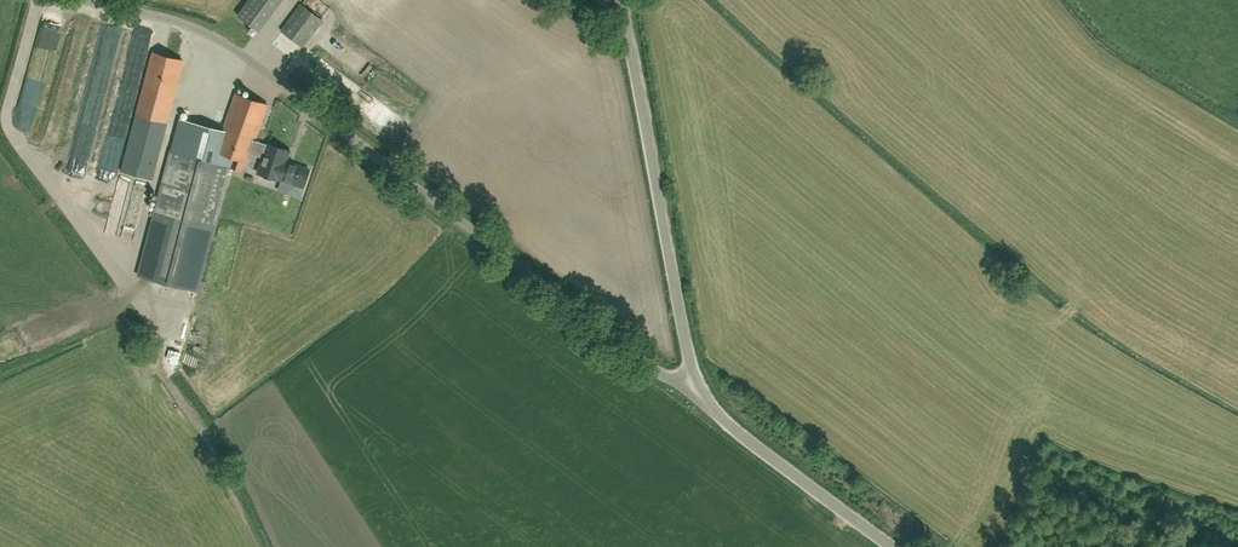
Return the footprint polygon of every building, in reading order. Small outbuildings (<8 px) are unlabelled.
[(237,16),(258,31),(281,0),(249,0),(237,16)] [(303,46),(322,20),(302,4),(282,31),(303,46)] [(153,180),(184,60),(153,52),(122,172),(153,180)] [(62,113),(67,94),(55,91),(51,110),(62,113)] [(310,170),(286,161),(289,151),(268,143),(267,146),(253,141),(254,136),(257,137),(268,104),(236,93),(216,151),(234,157),(231,166),(243,170),(249,152),(264,157),(258,172),(303,188),(310,170)] [(197,291),(210,239),(228,172),(211,168),(213,162),(171,151),(139,276),(197,291)]
